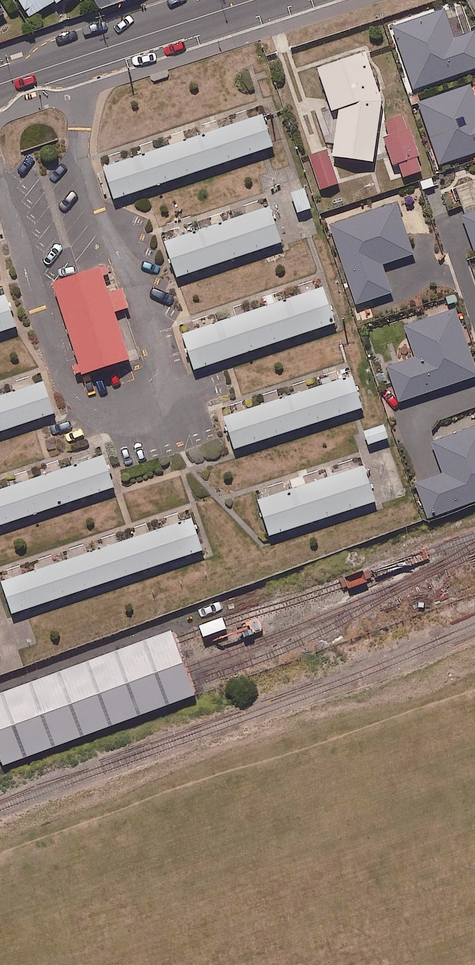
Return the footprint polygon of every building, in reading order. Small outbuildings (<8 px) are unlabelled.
[(31,14),(53,0),(22,0),(31,14)] [(104,8),(116,0),(98,0),(104,8)] [(415,91),(474,69),(474,35),(474,32),(455,39),(444,7),(391,26),(415,91)] [(365,54),(319,69),(334,111),(341,109),(335,155),(374,160),(381,101),(365,54)] [(442,167),(474,155),(474,95),(471,84),(418,103),(442,167)] [(274,147),(262,114),(107,168),(119,201),(274,147)] [(402,115),(386,121),(390,134),(382,137),(393,166),(399,163),(404,177),(422,171),(417,158),(421,156),(411,128),(407,130),(402,115)] [(328,151),(310,156),(321,189),(339,183),(328,151)] [(455,186),(440,191),(448,212),(463,207),(455,186)] [(309,207),(302,187),(289,192),(296,212),(309,207)] [(397,204),(332,228),(362,306),(394,294),(384,267),(416,256),(397,204)] [(280,241),(267,205),(163,242),(176,277),(280,241)] [(465,218),(474,246),(474,214),(465,218)] [(136,356),(106,268),(52,286),(83,375),(136,356)] [(334,323),(322,288),(182,336),(195,370),(222,361),(334,323)] [(4,296),(0,297),(0,335),(15,329),(4,296)] [(474,377),(474,369),(457,311),(405,327),(415,360),(387,368),(397,401),(474,377)] [(363,407),(352,375),(226,417),(237,449),(363,407)] [(45,380),(0,395),(0,431),(56,411),(45,380)] [(386,437),(382,424),(363,431),(367,443),(386,437)] [(474,502),(474,429),(432,445),(444,477),(417,487),(429,519),(474,502)] [(108,457),(0,495),(0,528),(119,487),(108,457)] [(377,504),(364,465),(260,501),(273,540),(377,504)] [(192,520),(0,586),(12,619),(203,553),(192,520)] [(175,633),(0,695),(0,760),(2,767),(198,698),(193,683),(189,671),(178,640),(175,633)]
